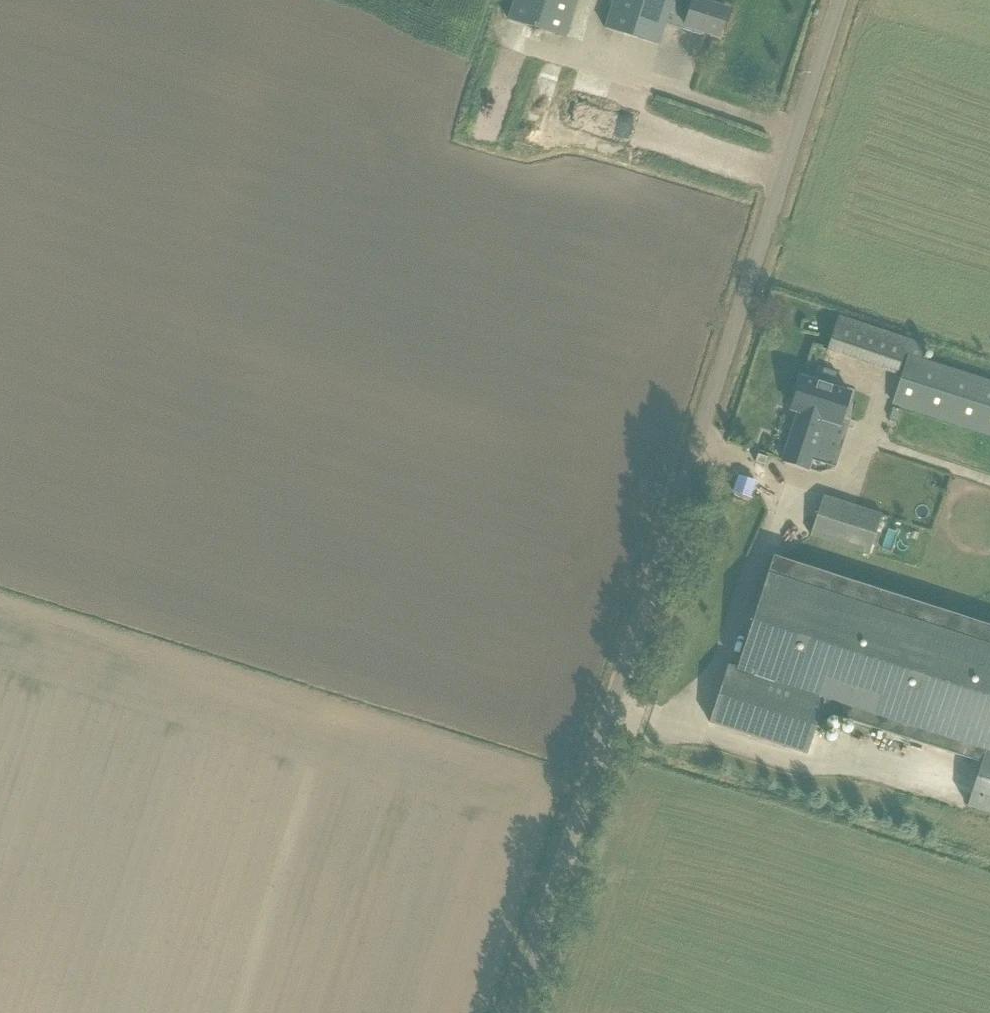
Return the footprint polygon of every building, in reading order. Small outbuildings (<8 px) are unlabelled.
[(566,38),(578,0),(511,0),(505,19),(566,38)] [(604,29),(658,46),(668,14),(686,19),(682,30),(699,36),(701,32),(719,37),(727,10),(700,1),(701,0),(614,0),(604,29)] [(926,346),(839,316),(827,351),(897,375),(903,354),(908,355),(892,404),(989,436),(989,382),(921,359),(926,346)] [(792,429),(781,461),(807,469),(810,460),(812,456),(831,462),(843,426),(839,425),(841,419),(849,393),(801,378),(790,410),(797,412),(792,429)] [(738,476),(733,492),(750,497),(755,482),(738,476)] [(869,555),(881,516),(881,515),(823,496),(810,536),(869,555)] [(708,722),(717,725),(805,754),(819,712),(980,765),(967,806),(974,808),(989,813),(989,648),(777,579),(777,578),(776,577),(745,671),(735,668),(727,665),(708,722)]
